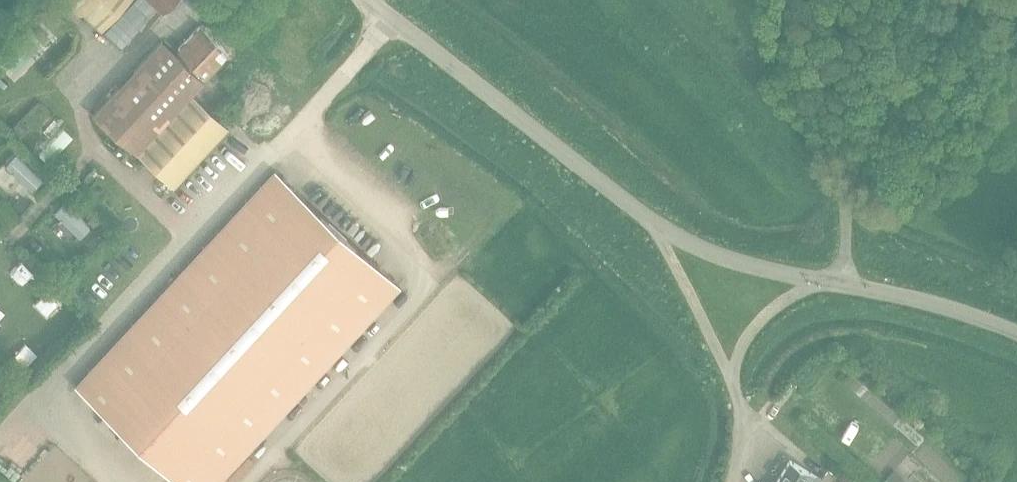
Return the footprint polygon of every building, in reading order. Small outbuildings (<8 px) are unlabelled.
[(78,15),(80,13),(122,54),(165,9),(156,0),(63,0),(78,15)] [(178,51),(207,78),(230,53),(200,26),(178,51)] [(5,63),(14,71),(43,41),(35,33),(5,63)] [(138,154),(173,189),(229,127),(193,94),(205,81),(162,42),(96,115),(138,154)] [(276,171),(77,386),(180,481),(221,481),(402,286),(276,171)] [(820,481),(789,463),(777,481),(820,481)]
